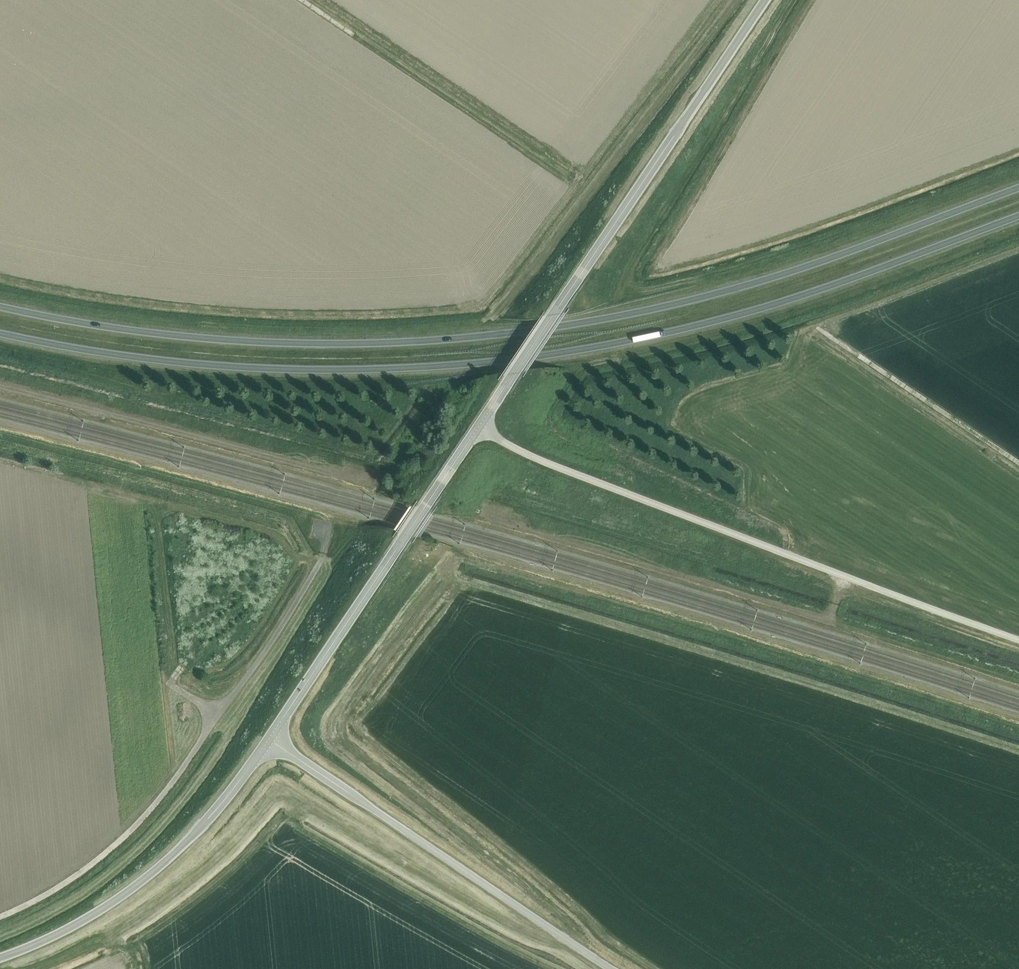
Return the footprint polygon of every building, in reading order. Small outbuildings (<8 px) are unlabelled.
[(165,673),(170,678),(180,665),(174,661),(165,673)]
